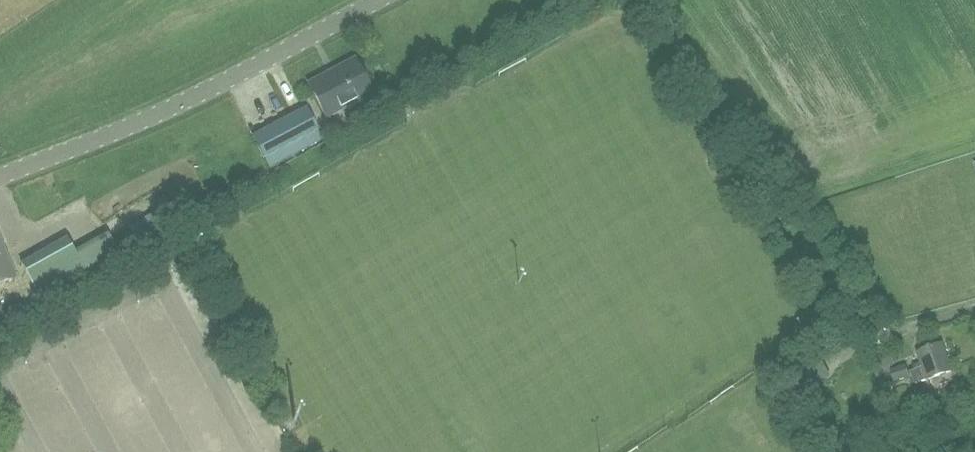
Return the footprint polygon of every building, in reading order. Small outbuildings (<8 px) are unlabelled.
[(355,59),(309,83),(326,117),(372,93),(355,59)] [(322,139),(305,108),(253,136),(269,167),(322,139)] [(66,237),(20,263),(40,300),(87,274),(66,237)] [(14,276),(0,243),(0,282),(14,276)] [(914,384),(928,378),(951,370),(941,343),(918,351),(923,366),(909,371),(914,384)] [(877,356),(881,368),(894,364),(889,352),(877,356)] [(894,382),(911,376),(905,362),(889,368),(894,382)]
